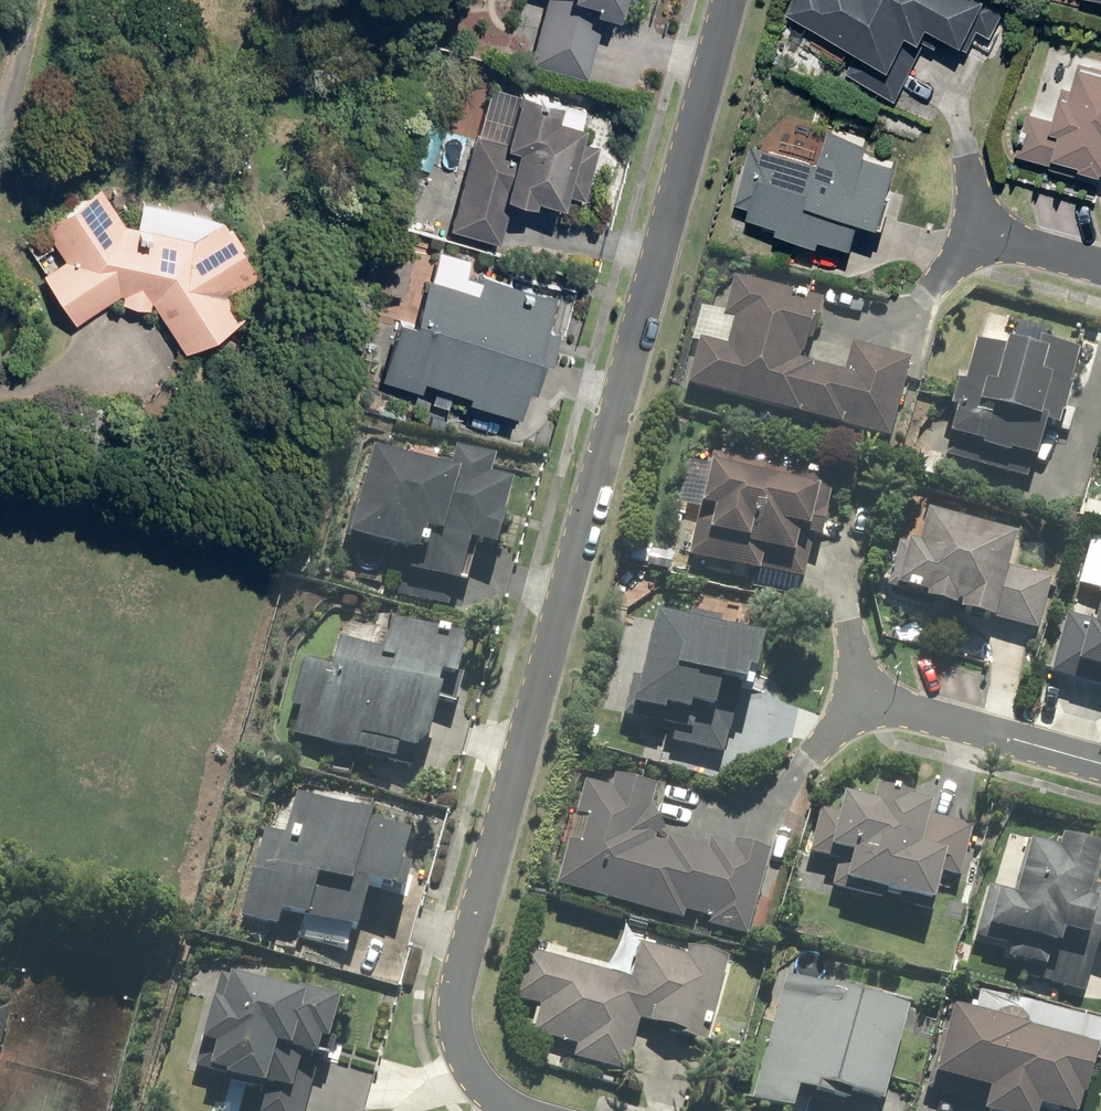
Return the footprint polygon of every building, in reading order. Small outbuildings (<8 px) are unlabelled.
[(531,57),(589,74),(608,8),(622,11),(625,0),(548,0),(531,57)] [(985,51),(1010,0),(792,0),(787,9),(817,23),(809,40),(845,58),(853,40),(860,43),(846,71),(900,98),(912,73),(893,63),(912,25),(925,32),(932,17),(953,27),(949,34),(985,51)] [(1019,149),(1100,169),(1100,59),(1085,55),(1077,85),(1066,82),(1058,114),(1030,107),(1019,149)] [(566,199),(587,118),(560,111),(562,102),(545,98),(547,89),(524,83),(509,140),(476,131),(452,224),(503,237),(514,192),(537,198),(539,192),(566,199)] [(429,167),(445,126),(424,118),(408,158),(429,167)] [(889,213),(901,156),(873,151),(877,133),(833,124),(827,154),(752,139),(742,188),(754,190),(750,212),(779,218),(777,228),(823,237),(825,230),(859,237),(865,208),(889,213)] [(66,256),(44,271),(79,321),(112,298),(159,306),(187,348),(245,308),(231,287),(260,267),(224,214),(195,234),(127,223),(101,185),(44,223),(66,256)] [(540,343),(555,289),(467,265),(470,254),(439,246),(431,276),(428,275),(416,318),(395,313),(377,380),(421,392),(426,376),(437,379),(432,399),(451,404),(456,386),(465,389),(460,409),(514,424),(518,408),(521,409),(529,378),(538,381),(548,345),(540,343)] [(700,345),(689,385),(892,441),(914,362),(851,345),(844,371),(804,360),(814,323),(820,325),(826,303),(736,278),(732,293),(718,289),(712,309),(702,306),(692,342),(700,345)] [(980,339),(947,460),(1033,483),(1049,426),(1062,429),(1083,351),(1044,340),(1041,351),(1011,343),(1010,348),(980,339)] [(451,469),(374,450),(352,541),(409,555),(399,596),(451,608),(456,588),(464,590),(475,543),(500,549),(515,484),(493,478),(498,455),(457,446),(451,469)] [(821,473),(790,467),(789,471),(713,456),(692,559),(804,582),(808,566),(797,564),(803,535),(812,537),(820,499),(832,502),(836,481),(820,478),(821,473)] [(1020,537),(932,516),(924,548),(899,542),(885,597),(1043,636),(1057,579),(1013,568),(1020,537)] [(689,623),(661,616),(645,680),(631,676),(624,708),(649,714),(647,723),(675,730),(672,744),(725,757),(731,730),(716,726),(726,686),(755,693),(768,641),(723,630),(725,622),(691,614),(689,623)] [(1098,624),(1070,616),(1052,679),(1100,693),(1100,615),(1098,624)] [(459,684),(470,641),(396,622),(393,632),(378,628),(373,647),(339,638),(331,667),(306,660),(294,708),(301,709),(294,735),(397,762),(400,750),(419,755),(422,743),(433,746),(446,694),(442,693),(445,680),(459,684)] [(612,788),(587,781),(558,887),(684,921),(686,913),(710,920),(708,928),(748,939),(771,854),(712,838),(709,849),(665,837),(665,836),(665,835),(665,834),(665,832),(665,831),(665,830),(664,829),(664,828),(664,826),(663,825),(663,824),(662,823),(662,822),(661,821),(661,819),(660,818),(659,817),(659,816),(658,815),(657,814),(656,813),(655,812),(655,811),(654,811),(653,810),(652,809),(651,808),(657,786),(616,774),(612,788)] [(938,908),(949,865),(966,869),(976,828),(933,818),(935,810),(900,801),(901,796),(879,791),(874,809),(860,806),(862,801),(847,798),(842,817),(821,811),(810,854),(840,861),(833,890),(868,899),(870,891),(938,908)] [(376,816),(297,794),(286,836),(265,831),(243,915),(282,926),(285,913),(301,917),(297,935),(346,948),(351,931),(361,934),(373,889),(407,898),(415,871),(405,869),(414,835),(374,824),(376,816)] [(1029,843),(1016,893),(989,887),(976,938),(1012,947),(1008,960),(1026,965),(1023,978),(1089,995),(1100,948),(1100,888),(1098,887),(1100,874),(1100,847),(1060,836),(1057,850),(1029,843)] [(632,980),(531,950),(517,998),(544,1006),(535,1037),(580,1050),(577,1060),(627,1075),(642,1021),(685,1033),(684,1038),(707,1045),(732,958),(693,947),(689,960),(642,946),(632,980)] [(788,977),(754,1101),(792,1110),(796,1110),(801,1093),(852,1107),(855,1098),(888,1107),(914,1011),(846,993),(850,979),(829,973),(825,987),(788,977)] [(222,1110),(239,1110),(245,1087),(252,1089),(246,1110),(306,1110),(324,1043),(332,1045),(343,1002),(299,990),(297,995),(232,978),(230,984),(220,981),(197,1069),(231,1078),(222,1110)] [(956,1009),(936,1085),(990,1099),(987,1110),(1086,1110),(1100,1055),(1100,1047),(1030,1028),(1022,1013),(1010,1009),(995,1019),(956,1009)]
